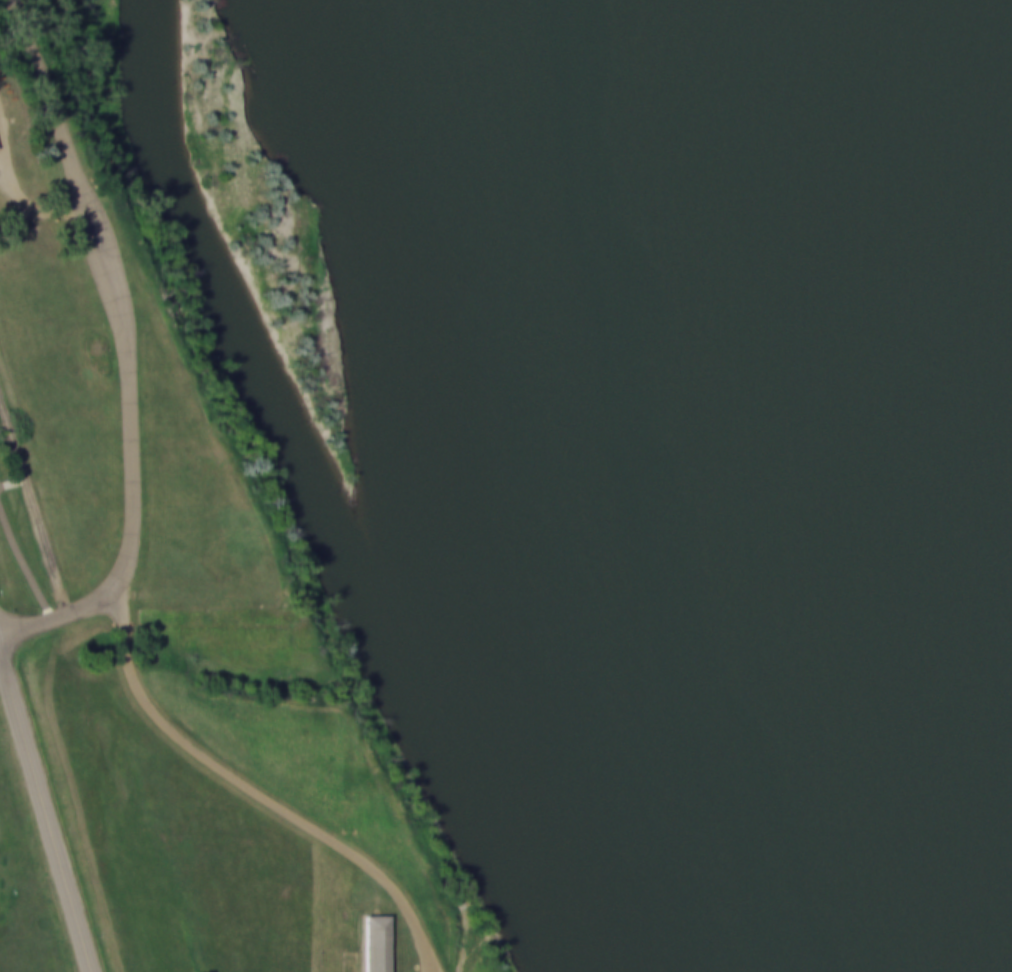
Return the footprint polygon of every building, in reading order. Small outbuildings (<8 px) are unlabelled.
[(387,912),(387,971),(362,971),(362,912),(387,912)]
